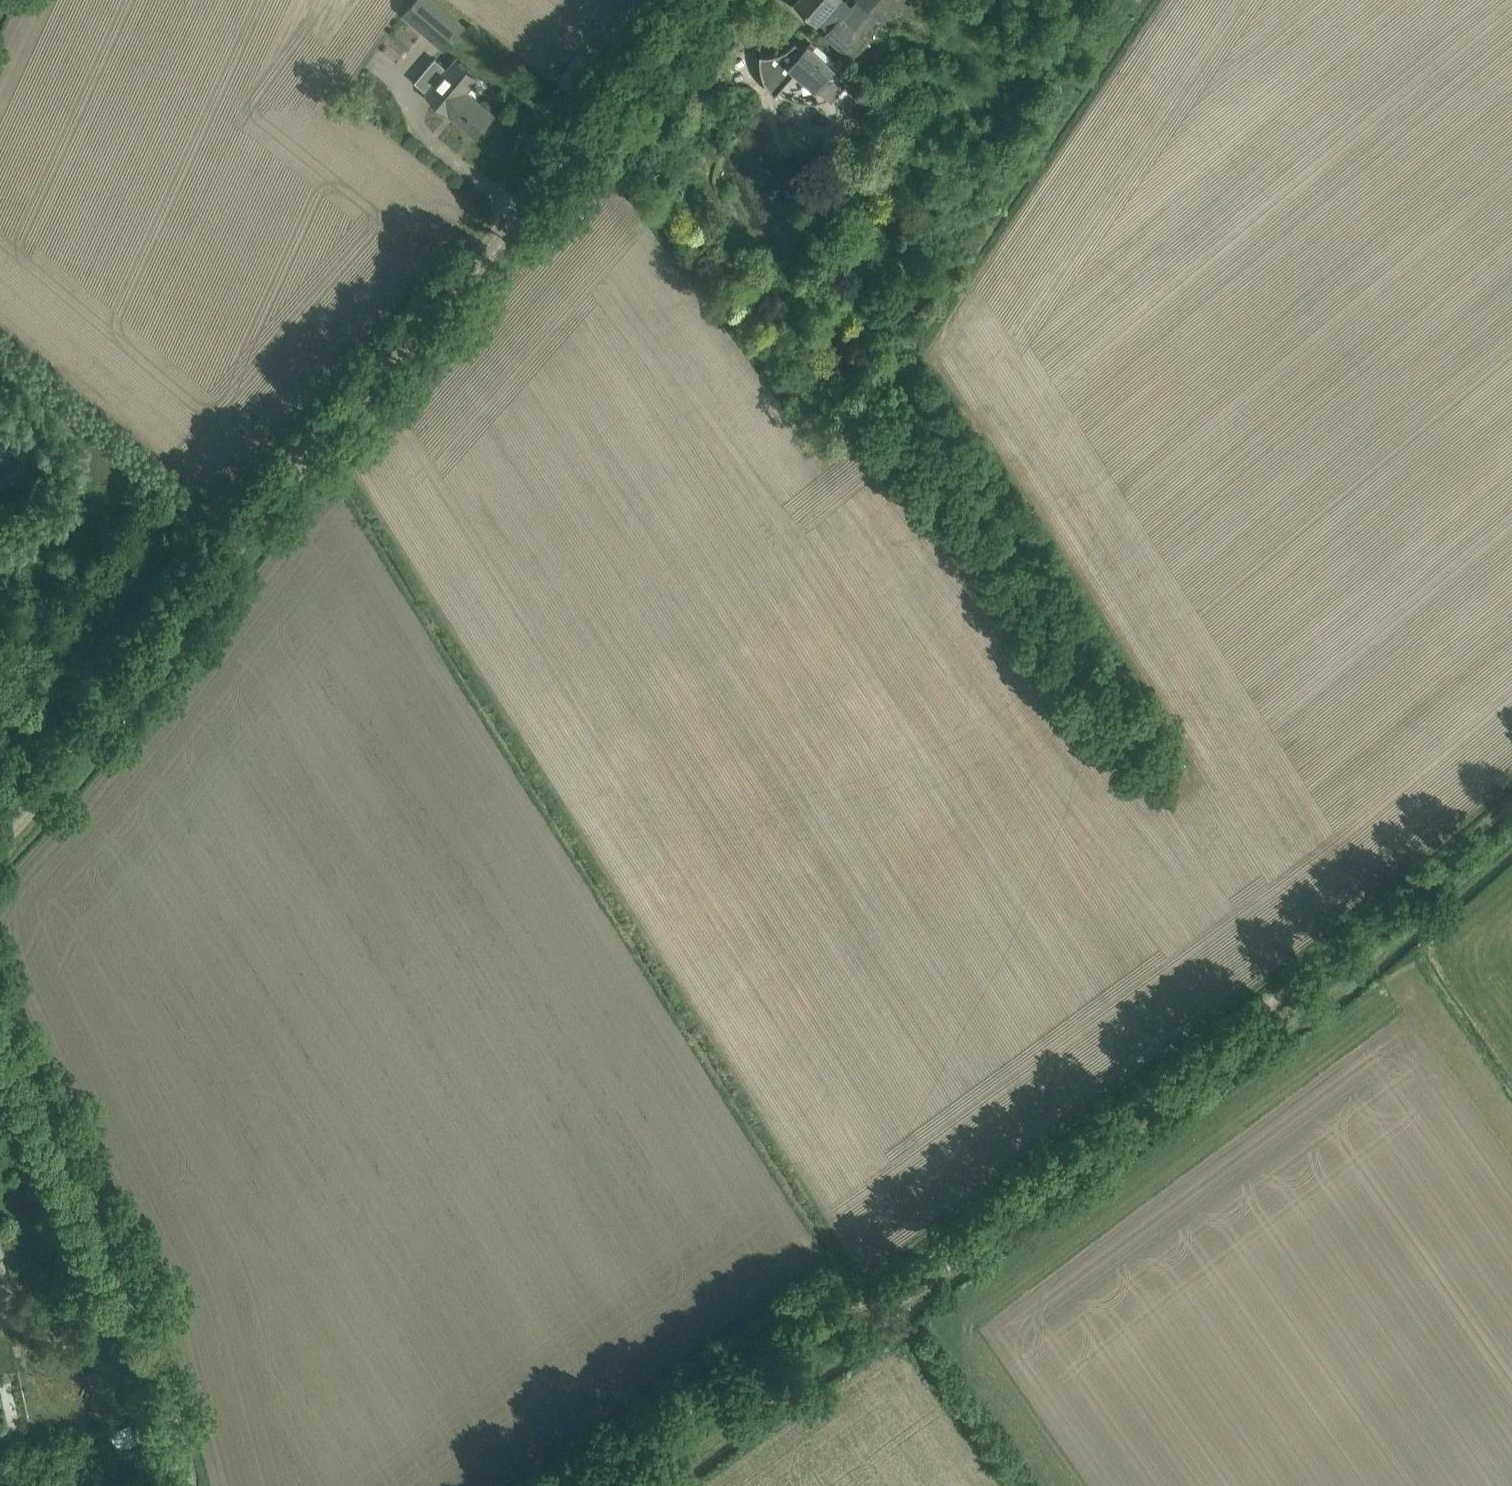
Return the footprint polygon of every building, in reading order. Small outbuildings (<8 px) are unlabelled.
[(434,0),(416,0),(404,14),(444,48),(463,25),(434,0)] [(881,17),(862,0),(856,0),(851,5),(846,0),(798,0),(796,2),(826,28),(823,31),(852,57),(868,38),(864,34),(881,17)] [(895,29),(920,0),(862,0),(881,17),(895,29)] [(804,48),(795,41),(791,46),(788,48),(785,49),(780,52),(776,53),(770,55),(764,55),(760,54),(760,63),(761,71),(762,75),(765,82),(767,86),(770,89),(776,95),(797,71),(829,100),(848,79),(808,44),(804,48)] [(456,59),(426,93),(475,135),(493,114),(466,91),(477,78),(456,59)] [(115,1428),(123,1446),(145,1436),(137,1418),(115,1428)]
